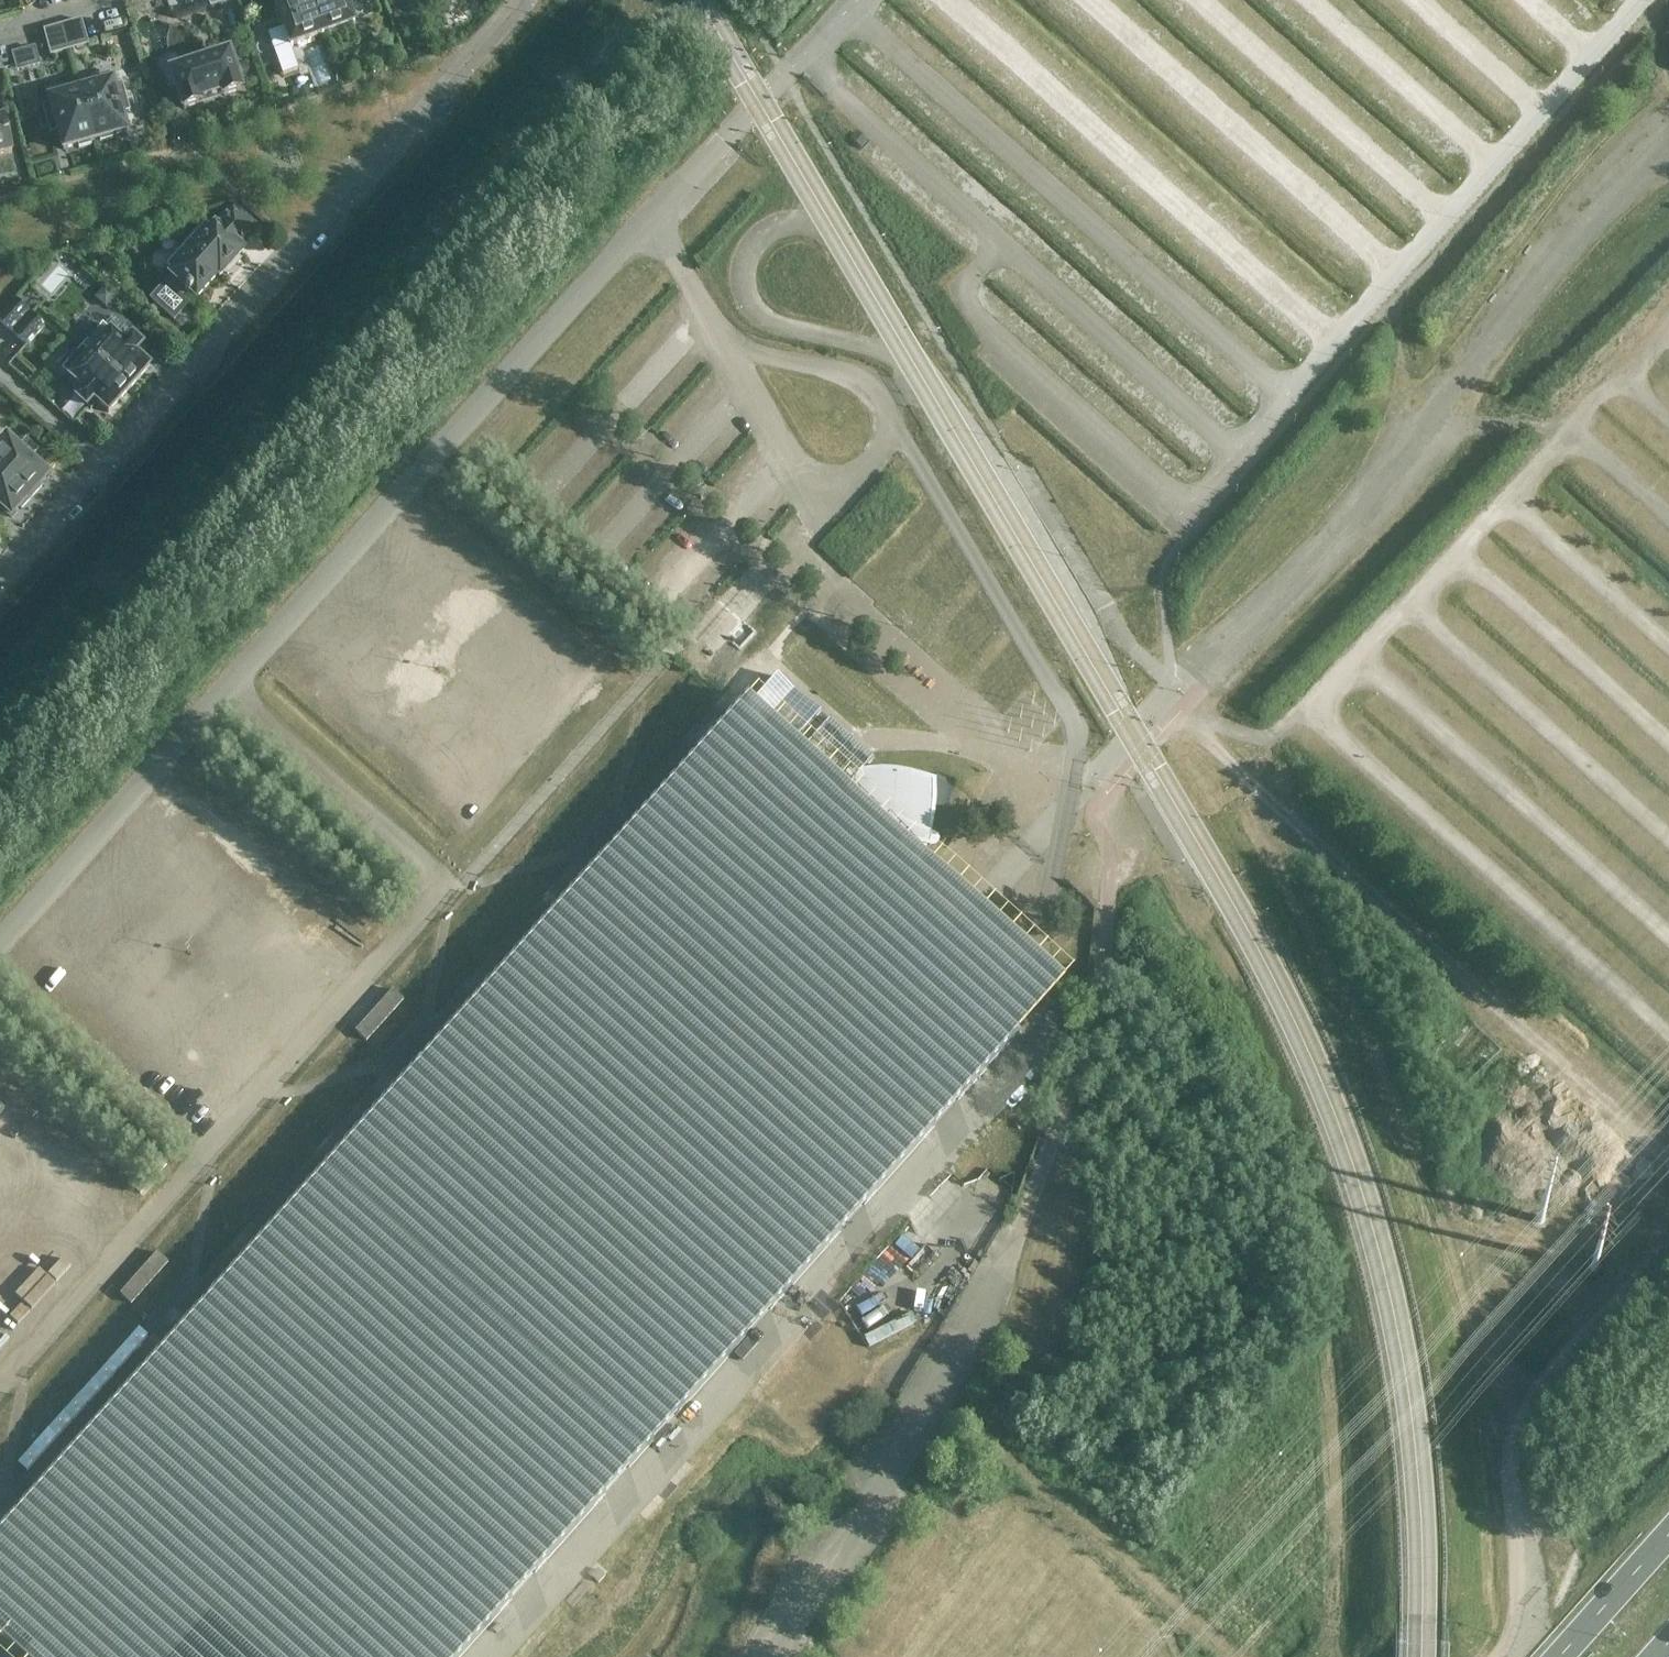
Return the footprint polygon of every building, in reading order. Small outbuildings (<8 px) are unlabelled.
[(310,0),(274,0),(291,47),(323,35),(310,0)] [(346,0),(310,0),(323,35),(355,24),(346,0)] [(89,45),(82,20),(63,25),(70,51),(89,45)] [(70,51),(63,25),(43,31),(51,56),(70,51)] [(306,48),(319,82),(334,76),(322,42),(306,48)] [(39,44),(14,51),(19,69),(44,61),(39,44)] [(241,90),(229,52),(172,71),(184,109),(201,103),(199,99),(223,91),(224,96),(241,90)] [(127,132),(118,101),(127,98),(123,84),(114,86),(110,73),(93,78),(96,86),(81,90),(95,141),(100,140),(100,142),(113,139),(113,136),(127,132)] [(95,141),(81,90),(67,94),(64,86),(47,91),(51,104),(42,106),(46,121),(55,118),(64,150),(78,146),(79,149),(92,145),(91,142),(95,141)] [(12,153),(4,118),(0,119),(0,156),(12,153)] [(166,287),(153,301),(174,321),(188,305),(184,302),(190,296),(192,294),(196,298),(218,275),(220,277),(242,252),(238,249),(256,230),(233,209),(213,231),(206,224),(167,268),(174,275),(172,277),(178,281),(178,282),(169,290),(166,287)] [(0,317),(0,322),(10,331),(28,312),(15,300),(0,317)] [(31,315),(14,334),(27,346),(45,326),(31,315)] [(103,324),(82,347),(129,390),(150,367),(135,354),(143,345),(130,334),(122,342),(103,324)] [(109,413),(129,390),(82,347),(62,370),(81,388),(74,396),(87,408),(94,399),(109,413)] [(7,439),(0,447),(0,469),(32,498),(42,487),(40,485),(48,476),(7,439)] [(0,469),(0,506),(11,516),(20,507),(22,509),(32,498),(0,469)] [(0,1534),(0,1639),(20,1656),(461,1656),(501,1612),(630,1468),(735,1350),(737,1347),(835,1238),(923,1139),(770,1002),(812,956),(823,966),(890,891),(899,894),(900,897),(901,896),(900,894),(902,891),(906,885),(912,875),(916,868),(919,860),(922,850),(932,783),(881,774),(883,772),(864,754),(862,753),(839,732),(778,677),(754,703),(748,698),(735,713),(617,845),(0,1534)] [(366,1041),(403,1000),(393,990),(356,1032),(366,1041)] [(131,1304),(168,1262),(157,1253),(121,1294),(131,1304)]
